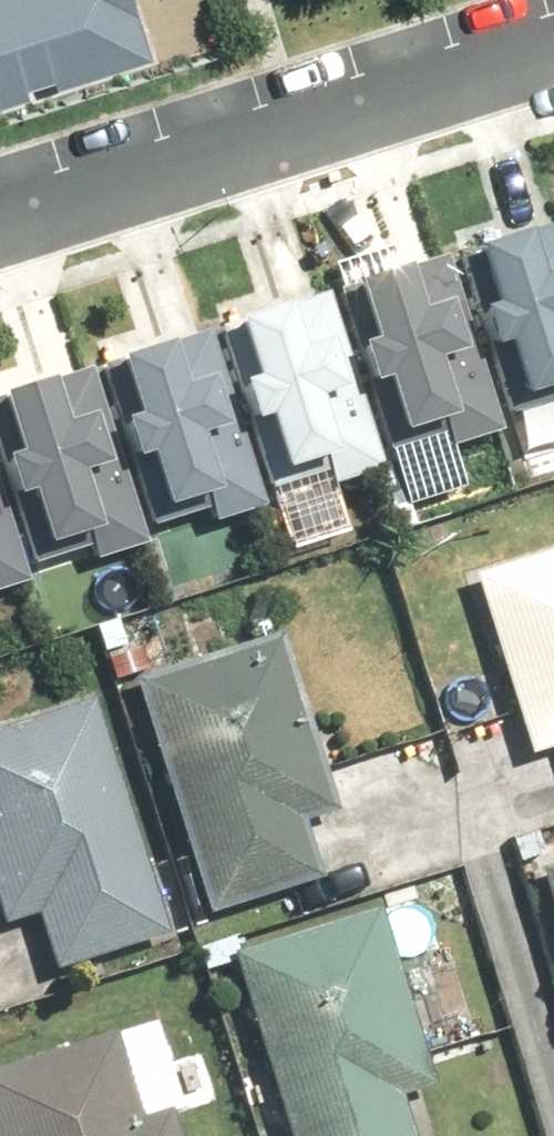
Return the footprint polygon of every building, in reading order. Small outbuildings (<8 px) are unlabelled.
[(154,64),(131,0),(0,0),(0,109),(154,64)] [(511,409),(553,396),(553,222),(463,249),(511,409)] [(337,282),(386,442),(441,425),(446,444),(500,427),(445,249),(337,282)] [(221,320),(270,479),(325,462),(331,481),(384,465),(329,287),(221,320)] [(101,355),(149,515),(205,498),(210,517),(263,501),(209,323),(101,355)] [(33,554),(88,537),(93,556),(147,540),(92,362),(0,390),(0,446),(33,554)] [(27,574),(0,484),(0,582),(27,574)] [(450,565),(510,765),(549,753),(553,769),(553,534),(450,565)] [(275,626),(115,674),(190,924),(311,888),(292,827),(332,815),(275,626)] [(82,700),(0,725),(0,943),(34,933),(46,976),(156,943),(82,700)] [(523,871),(553,973),(553,861),(523,871)] [(215,954),(270,1135),(403,1135),(393,1100),(416,1093),(361,910),(215,954)] [(0,1072),(0,1135),(162,1135),(157,1117),(124,1127),(99,1043),(0,1072)]
